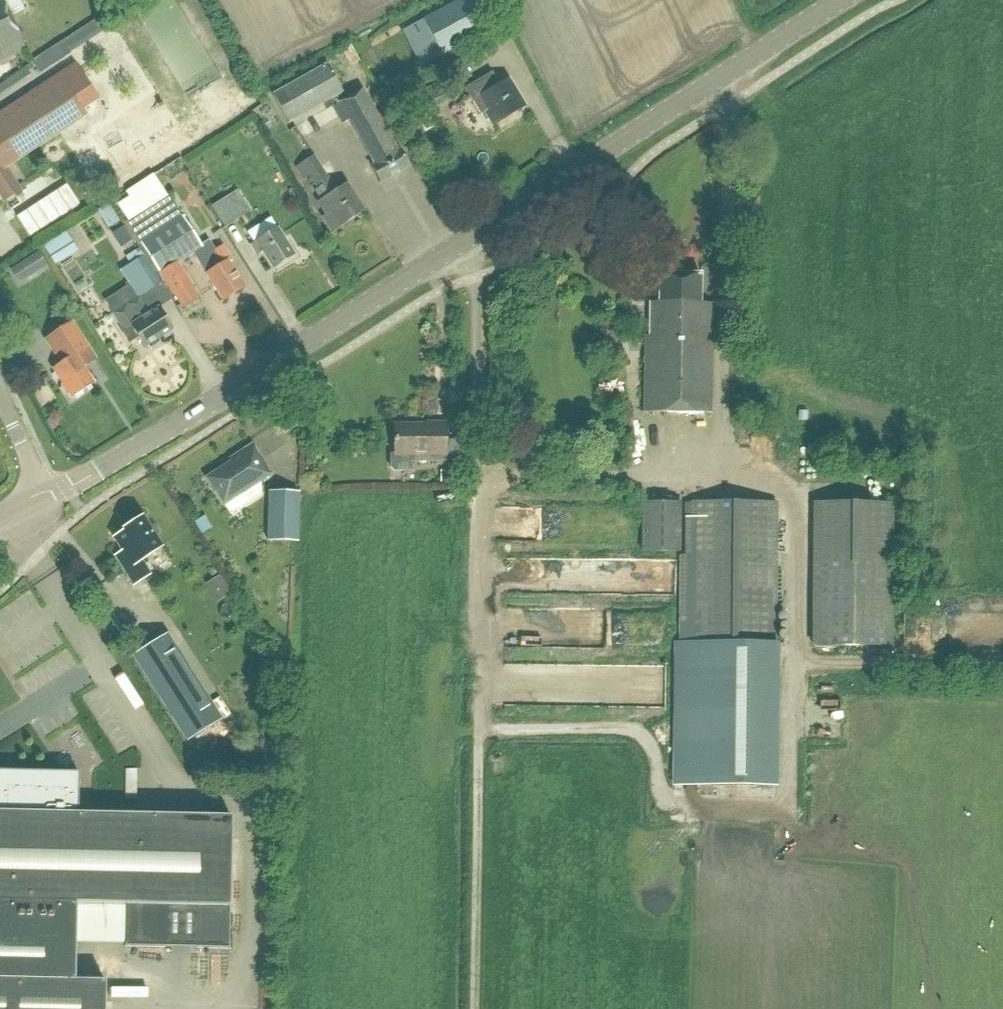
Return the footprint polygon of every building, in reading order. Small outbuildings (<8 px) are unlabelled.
[(24,49),(1,0),(0,0),(0,60),(24,49)] [(478,0),(462,0),(368,50),(388,86),(494,30),(478,0)] [(74,66),(26,97),(30,104),(0,123),(0,198),(4,203),(21,192),(5,169),(86,116),(82,111),(97,101),(74,66)] [(342,94),(327,66),(273,96),(289,124),(324,104),(327,110),(332,107),(343,125),(349,121),(372,163),(369,164),(379,183),(410,166),(401,150),(398,151),(363,90),(341,102),(338,96),(342,94)] [(499,86),(492,74),(466,90),(480,115),(484,113),(492,126),(522,108),(506,81),(499,86)] [(447,105),(437,85),(405,100),(415,120),(447,105)] [(336,192),(313,157),(295,168),(303,180),(308,177),(316,190),(314,191),(321,202),(319,203),(327,216),(324,218),(333,232),(362,213),(345,186),(336,192)] [(154,172),(128,191),(143,211),(169,192),(154,172)] [(250,212),(236,191),(211,208),(225,229),(250,212)] [(158,274),(181,308),(200,296),(177,261),(201,245),(168,197),(126,225),(158,274)] [(295,257),(277,229),(250,246),(257,256),(262,253),(274,270),(295,257)] [(77,251),(69,238),(53,249),(49,242),(42,247),(51,262),(57,258),(59,261),(77,251)] [(230,260),(223,247),(211,255),(220,268),(206,277),(222,303),(244,289),(227,262),(230,260)] [(20,282),(49,270),(43,256),(14,268),(20,282)] [(166,295),(142,257),(129,265),(146,293),(138,297),(131,285),(105,301),(113,313),(112,314),(123,331),(130,327),(143,348),(172,330),(154,302),(166,295)] [(645,336),(643,413),(710,415),(712,305),(699,304),(699,275),(677,275),(673,269),(664,269),(660,275),(658,275),(658,303),(649,303),(648,336),(645,336)] [(96,360),(72,323),(45,341),(54,355),(57,353),(63,363),(53,370),(63,386),(61,387),(67,396),(69,395),(71,399),(93,384),(83,368),(96,360)] [(445,455),(445,424),(427,424),(427,425),(394,426),(394,456),(445,455)] [(261,462),(251,447),(230,460),(232,463),(207,479),(223,504),(264,478),(256,465),(261,462)] [(296,494),(266,494),(265,541),(295,542),(296,494)] [(680,503),(642,502),(642,552),(679,552),(680,503)] [(690,645),(673,645),(672,786),(774,788),(775,503),(691,503),(690,645)] [(891,506),(811,505),(810,648),(890,649),(891,506)] [(161,548),(142,518),(122,531),(124,532),(113,539),(122,553),(115,557),(133,585),(150,574),(141,561),(161,548)] [(201,697),(162,636),(128,658),(183,742),(217,721),(215,718),(222,713),(208,692),(201,697)] [(106,982),(62,981),(63,904),(74,904),(73,944),(227,948),(230,818),(76,815),(77,773),(0,771),(0,1008),(105,1008),(106,982)]
